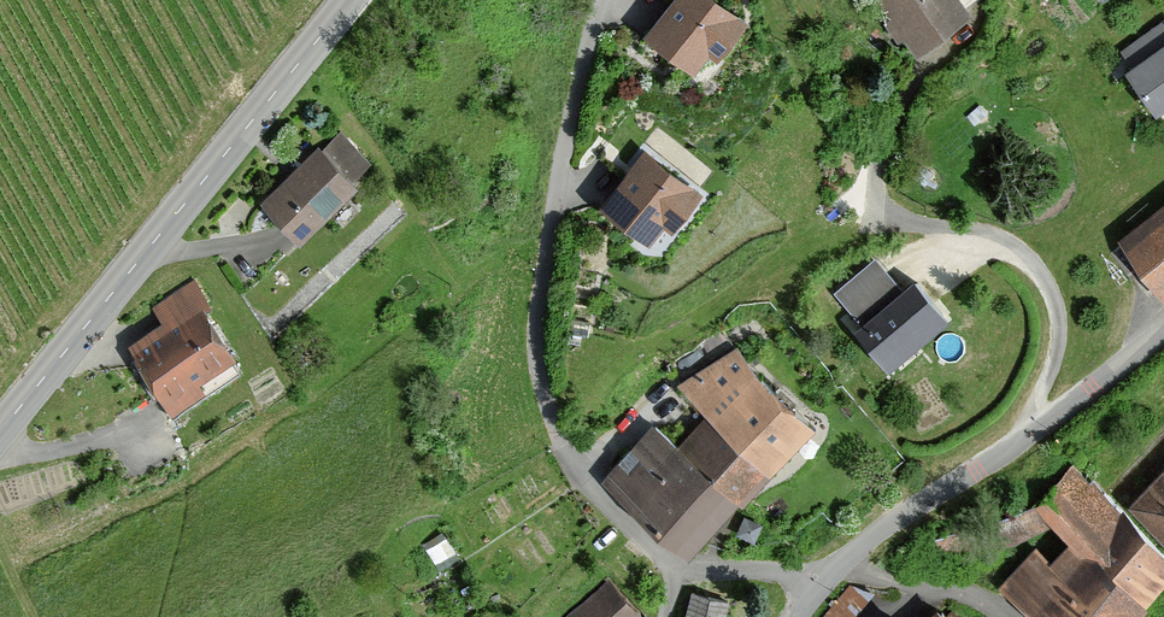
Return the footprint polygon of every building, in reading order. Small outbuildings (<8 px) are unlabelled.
[(648,36),(699,74),(714,54),(727,64),(756,26),(721,0),(675,0),(648,36)] [(883,2),(898,20),(889,27),(903,44),(912,37),(925,53),(978,10),(970,0),(885,0),(883,2)] [(1129,70),(1161,116),(1163,114),(1163,46),(1129,70)] [(320,148),(262,205),(302,246),(360,189),(320,148)] [(648,151),(605,208),(655,246),(670,226),(683,236),(712,198),(648,151)] [(1126,246),(1163,294),(1163,216),(1126,246)] [(835,283),(855,308),(898,273),(878,248),(835,283)] [(919,284),(861,332),(894,372),(952,323),(919,284)] [(205,305),(134,350),(178,419),(212,397),(205,386),(242,362),(205,305)] [(651,425),(608,477),(688,548),(809,423),(736,347),(683,382),(712,409),(679,447),(651,425)] [(1073,475),(1037,515),(1069,543),(1049,566),(1038,556),(1004,594),(1030,616),(1136,616),(1163,586),(1163,557),(1123,520),(1073,475)] [(1133,512),(1163,542),(1163,480),(1133,512)] [(850,584),(823,616),(845,616),(863,595),(850,584)] [(607,585),(572,616),(636,616),(607,585)] [(695,597),(690,616),(723,616),(726,605),(695,597)]
